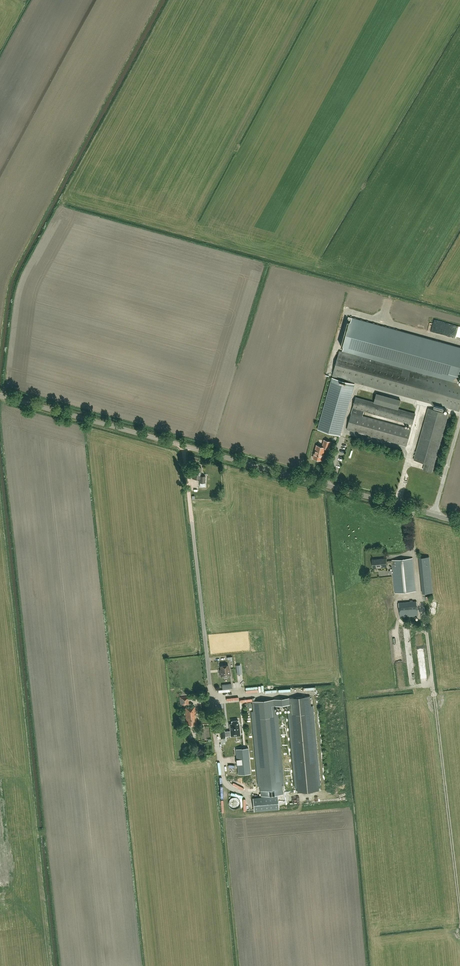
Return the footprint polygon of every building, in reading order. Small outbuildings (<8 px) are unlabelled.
[(459,383),(459,348),(352,318),(351,322),(347,321),(340,346),(344,347),(343,351),(459,383)] [(459,411),(459,409),(459,384),(340,351),(332,376),(459,411)] [(332,378),(318,429),(340,436),(355,384),(332,378)] [(353,408),(351,413),(346,429),(406,446),(411,429),(363,416),(364,411),(412,424),(415,414),(398,409),(401,399),(377,392),(374,402),(356,397),(353,408)] [(432,472),(448,414),(428,408),(414,460),(425,463),(423,470),(432,472)] [(328,448),(330,442),(324,440),(322,447),(317,445),(313,458),(321,460),(325,448),(328,448)] [(199,482),(199,486),(204,486),(204,482),(205,482),(205,476),(201,476),(201,467),(199,467),(199,465),(195,465),(194,470),(192,470),(192,478),(199,478),(199,482)] [(423,594),(433,593),(430,557),(420,558),(423,594)] [(396,594),(416,592),(413,559),(393,561),(387,562),(386,559),(373,560),(373,568),(387,567),(387,566),(393,565),(396,594)] [(400,617),(418,615),(416,601),(398,602),(400,617)] [(228,666),(221,666),(222,672),(221,672),(221,677),(231,676),(230,669),(229,669),(228,666)] [(297,790),(297,792),(319,790),(310,696),(289,698),(290,710),(290,713),(297,790)] [(252,701),(261,796),(283,794),(275,706),(289,705),(289,698),(252,701)] [(186,724),(196,723),(195,706),(185,707),(186,724)] [(238,723),(238,720),(231,720),(231,723),(229,723),(230,730),(224,731),(224,730),(220,730),(221,738),(225,738),(224,736),(234,735),(234,732),(240,732),(239,723),(238,723)] [(251,773),(248,748),(236,749),(238,774),(251,773)] [(278,795),(253,797),(254,811),(279,809),(278,795)]
